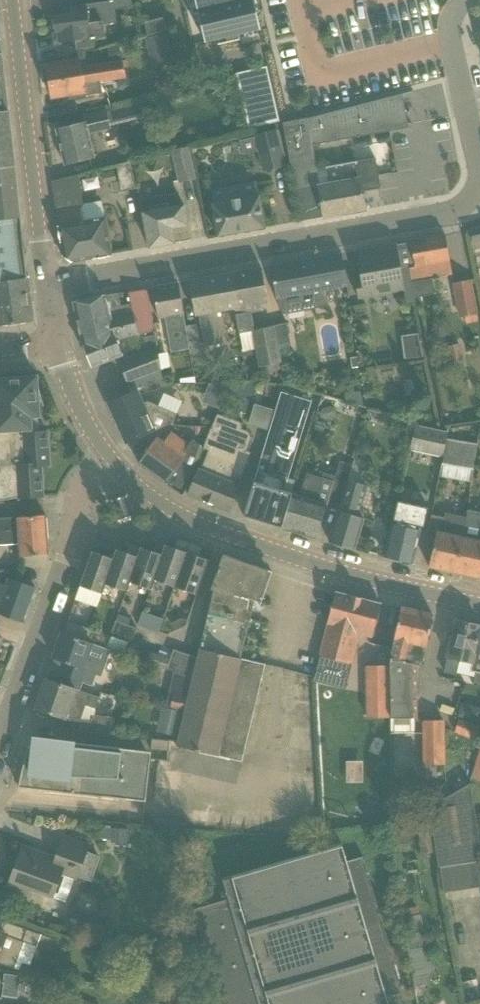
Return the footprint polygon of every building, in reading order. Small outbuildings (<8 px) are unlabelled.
[(260,29),(253,0),(195,0),(205,42),(260,29)] [(58,34),(59,43),(76,41),(77,49),(93,47),(92,39),(105,37),(103,21),(111,20),(109,1),(87,4),(87,7),(70,9),(70,13),(52,15),(53,18),(50,21),(51,28),(54,31),(55,34),(58,34)] [(163,17),(145,22),(148,35),(167,30),(163,17)] [(166,33),(149,38),(156,63),(173,58),(166,33)] [(121,60),(119,47),(108,49),(110,61),(121,60)] [(80,60),(46,66),(46,70),(45,73),(47,81),(49,84),(51,96),(68,93),(70,99),(85,96),(85,95),(83,84),(100,80),(125,76),(122,60),(81,67),(80,60)] [(272,123),(260,68),(238,73),(250,128),(272,123)] [(304,118),(283,122),(283,124),(284,125),(301,221),(304,220),(324,216),(365,209),(362,191),(381,188),(379,176),(378,175),(375,158),(326,167),(326,169),(317,171),(312,145),(390,131),(407,128),(409,128),(409,127),(403,94),(308,118),(304,118)] [(85,122),(56,129),(57,131),(57,130),(65,163),(64,163),(65,165),(94,157),(88,132),(110,126),(109,123),(151,113),(148,101),(83,117),(85,122)] [(14,167),(15,167),(14,165),(12,151),(13,151),(13,149),(12,149),(9,124),(10,124),(10,122),(9,123),(8,110),(0,111),(0,168),(14,167)] [(284,166),(275,129),(254,134),(263,171),(284,166)] [(195,178),(188,146),(172,150),(179,182),(195,178)] [(137,188),(131,161),(117,164),(121,191),(137,188)] [(20,218),(20,216),(15,173),(15,171),(14,167),(0,168),(0,221),(20,218)] [(117,181),(114,170),(102,173),(106,185),(111,183),(117,181)] [(112,256),(111,254),(105,218),(104,218),(104,217),(82,221),(80,209),(80,207),(83,204),(78,175),(52,181),(58,225),(58,226),(58,227),(60,241),(60,243),(61,242),(63,255),(63,256),(71,262),(73,262),(73,261),(92,258),(92,259),(96,258),(110,256),(112,256)] [(212,203),(218,235),(265,227),(257,182),(210,190),(213,203),(212,203)] [(140,199),(149,247),(175,243),(172,228),(188,225),(184,204),(178,205),(176,193),(140,199)] [(27,278),(27,274),(26,274),(25,259),(22,237),(20,221),(21,221),(20,218),(0,221),(0,282),(27,278)] [(445,235),(413,241),(411,241),(416,268),(409,269),(411,280),(412,280),(415,297),(435,293),(432,278),(452,274),(445,235)] [(402,270),(409,269),(416,268),(411,241),(410,241),(410,242),(409,242),(409,244),(399,245),(399,244),(397,244),(397,243),(402,270)] [(405,289),(402,270),(397,243),(357,251),(362,278),(355,279),(358,298),(405,289)] [(271,266),(276,298),(277,298),(283,313),(303,310),(316,307),(313,291),(326,289),(347,285),(341,253),(271,266)] [(234,272),(240,307),(235,308),(239,333),(240,333),(253,331),(255,343),(256,349),(260,367),(267,365),(279,363),(281,363),(280,356),(278,345),(273,326),(253,330),(250,312),(263,310),(268,302),(262,267),(241,271),(234,273),(234,272)] [(192,280),(190,280),(196,314),(200,313),(205,346),(222,343),(217,311),(235,308),(240,307),(234,272),(232,273),(192,280)] [(27,278),(0,282),(0,325),(33,321),(27,278)] [(477,314),(470,279),(453,283),(460,317),(477,314)] [(178,282),(153,287),(153,288),(158,318),(165,317),(171,351),(172,351),(190,348),(189,344),(186,325),(178,282)] [(153,321),(147,289),(128,292),(133,311),(122,313),(110,316),(109,310),(121,308),(118,293),(105,295),(74,302),(83,342),(136,325),(153,321)] [(83,342),(92,366),(122,356),(117,340),(154,330),(153,321),(136,325),(83,342)] [(196,323),(186,325),(189,344),(199,342),(196,323)] [(275,325),(273,326),(278,345),(288,342),(291,342),(287,323),(275,325)] [(417,334),(402,336),(404,358),(422,357),(417,334)] [(155,335),(143,337),(145,347),(157,345),(155,335)] [(446,347),(449,362),(462,359),(459,344),(446,347)] [(157,347),(119,362),(126,383),(153,373),(161,369),(157,347)] [(350,358),(352,368),(359,367),(357,356),(350,358)] [(158,390),(166,387),(165,383),(161,370),(161,369),(153,373),(158,390)] [(40,416),(39,414),(42,413),(42,403),(43,406),(44,405),(35,375),(34,376),(0,379),(0,498),(43,496),(41,465),(50,464),(48,431),(39,432),(38,416),(40,416)] [(219,408),(225,393),(229,384),(209,383),(202,402),(219,408)] [(143,403),(137,390),(130,393),(108,403),(126,443),(155,430),(171,424),(173,422),(177,413),(147,401),(143,403)] [(282,527),(292,494),(292,493),(291,493),(295,480),(288,478),(311,400),(281,391),(243,515),(282,527)] [(360,391),(346,393),(347,401),(363,406),(360,391)] [(158,402),(175,411),(181,401),(164,392),(158,402)] [(323,408),(320,412),(322,418),(325,419),(335,417),(337,413),(336,408),(331,406),(323,408)] [(235,496),(250,451),(247,450),(251,437),(248,430),(241,428),(215,419),(208,436),(203,448),(208,450),(201,469),(198,468),(187,494),(189,495),(189,494),(227,510),(227,511),(229,511),(235,496)] [(442,455),(446,438),(448,431),(418,424),(410,449),(442,456),(442,455)] [(140,464),(161,479),(186,443),(171,433),(164,443),(156,437),(138,463),(140,464)] [(472,481),(477,444),(446,438),(442,455),(444,455),(443,462),(439,475),(472,481)] [(194,440),(190,446),(186,443),(161,479),(165,481),(165,482),(166,483),(183,495),(195,467),(203,448),(194,440)] [(338,509),(339,509),(329,541),(355,549),(364,518),(357,516),(366,485),(364,484),(370,462),(355,458),(348,479),(346,485),(346,484),(338,509)] [(282,527),(317,538),(326,505),(338,509),(346,484),(307,473),(300,496),(292,494),(282,527)] [(423,516),(409,513),(411,504),(398,501),(385,556),(412,563),(423,516)] [(468,510),(468,509),(466,519),(467,519),(466,523),(455,572),(479,578),(479,512),(468,510)] [(48,554),(47,537),(49,537),(47,518),(46,518),(45,515),(0,518),(0,545),(19,543),(20,557),(48,554)] [(466,523),(467,519),(466,519),(447,515),(447,518),(431,515),(428,531),(436,532),(429,566),(455,572),(466,523)] [(154,579),(175,586),(190,543),(177,538),(174,548),(166,545),(154,579)] [(150,550),(141,547),(129,581),(130,581),(151,589),(154,579),(166,545),(165,545),(153,541),(150,550)] [(105,583),(106,584),(127,591),(130,581),(129,581),(141,547),(128,543),(125,552),(117,549),(105,583)] [(196,594),(208,560),(199,556),(203,547),(190,543),(175,586),(196,594)] [(102,593),(106,584),(105,583),(117,549),(116,549),(104,545),(101,554),(92,551),(80,585),(102,593)] [(177,742),(176,746),(177,746),(242,761),(265,665),(241,659),(255,599),(256,600),(267,571),(251,565),(251,564),(240,560),(240,561),(224,556),(212,590),(214,591),(198,658),(193,679),(188,696),(188,699),(185,709),(177,742)] [(24,622),(35,588),(9,578),(6,587),(0,585),(0,613),(24,622)] [(336,591),(319,655),(351,662),(358,634),(371,637),(380,603),(378,602),(378,603),(361,598),(359,597),(359,598),(353,596),(352,596),(340,593),(336,591)] [(390,665),(391,718),(416,717),(416,664),(406,661),(417,611),(401,608),(390,655),(389,655),(390,665)] [(433,615),(417,611),(406,661),(416,664),(422,665),(426,646),(433,615)] [(140,612),(138,625),(160,628),(163,615),(140,612)] [(112,632),(133,640),(137,628),(129,625),(131,619),(118,614),(112,632)] [(173,630),(185,625),(187,619),(181,617),(170,622),(173,630)] [(63,633),(85,641),(90,628),(68,620),(63,633)] [(444,672),(456,675),(460,659),(473,662),(476,646),(479,631),(479,626),(465,622),(460,621),(456,620),(448,656),(444,672)] [(107,648),(107,647),(111,636),(90,628),(85,641),(92,643),(107,648)] [(62,632),(53,658),(62,660),(57,673),(68,676),(93,684),(96,674),(101,676),(110,650),(92,644),(92,643),(85,641),(63,633),(62,632)] [(471,671),(476,672),(479,673),(479,647),(476,646),(473,662),(471,671)] [(167,669),(177,673),(179,674),(186,654),(174,649),(172,655),(171,658),(167,669)] [(150,651),(147,662),(167,669),(171,658),(172,655),(160,651),(159,654),(150,651)] [(186,654),(179,674),(193,679),(198,658),(186,654)] [(391,718),(390,665),(366,666),(367,718),(391,718)] [(69,729),(109,734),(111,716),(90,714),(90,719),(81,718),(85,705),(95,708),(99,697),(46,678),(44,683),(45,684),(43,689),(42,690),(35,711),(42,716),(51,713),(65,718),(66,717),(70,718),(69,729)] [(186,699),(173,696),(171,706),(184,709),(186,699)] [(160,714),(180,718),(182,712),(162,707),(160,714)] [(475,725),(459,719),(455,732),(479,740),(479,737),(479,726),(475,725)] [(423,764),(444,764),(444,720),(423,721),(423,733),(423,764)] [(28,747),(18,787),(146,801),(150,759),(137,757),(138,754),(123,752),(123,748),(72,743),(72,742),(34,737),(33,747),(28,747)] [(169,740),(165,740),(152,738),(151,749),(168,751),(169,740)] [(471,777),(479,780),(479,748),(471,777)] [(439,868),(479,862),(479,845),(471,783),(430,807),(431,818),(433,832),(436,851),(439,868)] [(436,801),(449,794),(447,784),(440,788),(438,787),(429,795),(436,801)] [(104,827),(103,841),(127,843),(128,830),(104,827)] [(436,851),(433,832),(419,834),(421,854),(436,851)] [(90,846),(83,844),(64,836),(56,858),(24,846),(7,890),(26,897),(28,889),(52,898),(53,896),(66,901),(74,879),(77,880),(90,846)] [(386,997),(403,992),(402,988),(363,856),(347,861),(341,843),(222,878),(228,899),(194,909),(221,1003),(388,1003),(386,997)] [(418,907),(405,909),(406,916),(419,913),(418,907)] [(36,947),(41,934),(0,919),(0,963),(14,968),(24,942),(36,947)] [(102,937),(99,942),(101,947),(106,950),(111,949),(114,944),(112,938),(108,936),(102,937)] [(425,946),(408,949),(416,987),(429,985),(434,968),(434,960),(428,961),(425,946)] [(19,976),(4,973),(3,982),(0,981),(0,998),(2,998),(3,994),(16,996),(19,976)]
